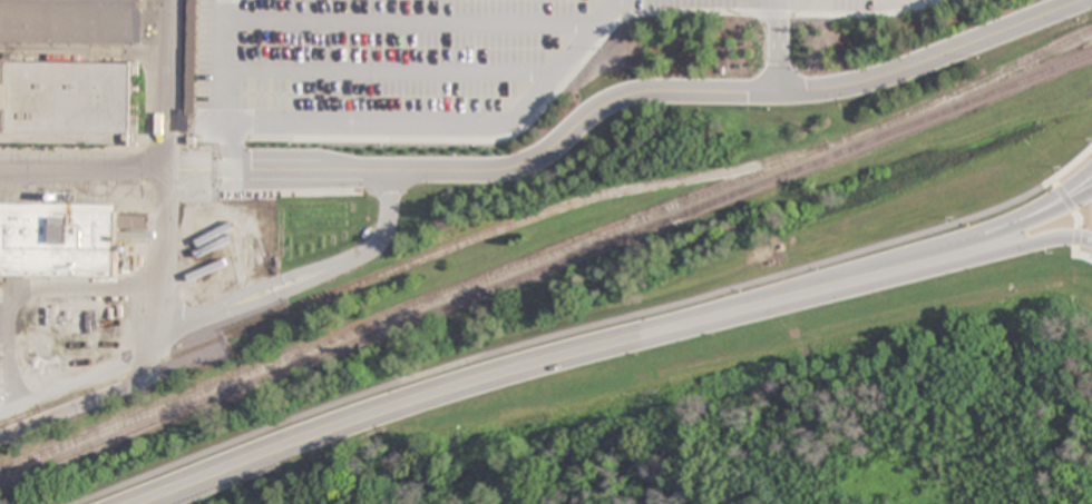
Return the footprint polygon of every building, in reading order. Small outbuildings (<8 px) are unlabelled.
[(139,46),(140,0),(0,0),(0,44),(139,46)] [(140,144),(140,62),(0,60),(0,141),(140,144)] [(119,274),(120,202),(0,201),(0,273),(119,274)]
